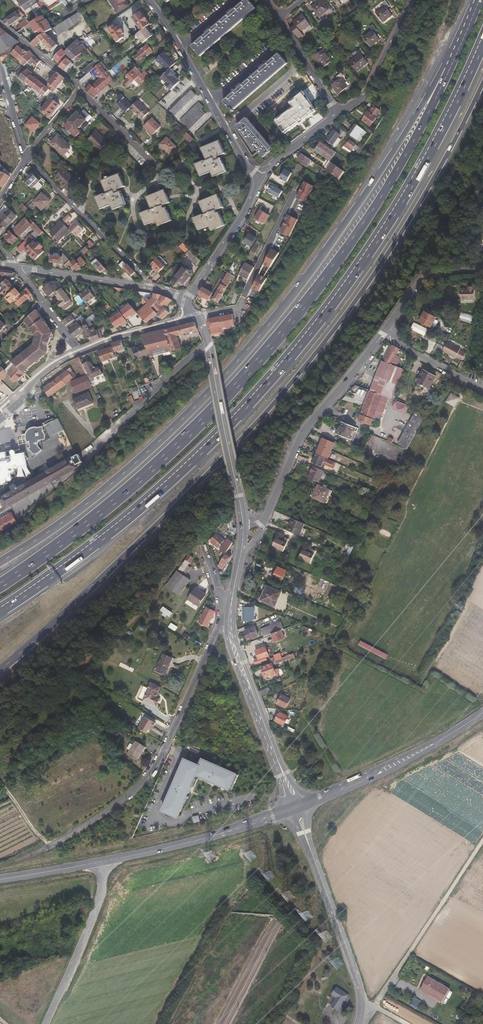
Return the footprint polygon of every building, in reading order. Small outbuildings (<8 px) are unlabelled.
[(34,0),(22,0),(18,3),(24,12),(31,9),(34,13),(40,10),(36,4),(34,0)] [(38,2),(36,4),(40,10),(42,11),(43,14),(55,7),(62,2),(65,0),(38,0),(38,2)] [(62,2),(65,6),(67,10),(80,2),(79,0),(65,0),(62,2)] [(129,6),(126,2),(125,2),(124,0),(108,0),(117,13),(129,6)] [(246,0),(189,46),(198,56),(254,9),(246,0)] [(319,0),(318,0),(309,7),(314,14),(311,16),(315,22),(318,19),(317,17),(326,10),(319,0)] [(380,24),(391,16),(386,9),(388,7),(384,2),(381,3),(383,6),(373,14),(380,24)] [(6,19),(3,22),(9,26),(10,25),(11,25),(21,18),(21,17),(23,15),(19,10),(17,11),(16,11),(6,18),(6,19)] [(85,18),(80,11),(56,27),(61,35),(77,24),(85,18)] [(145,26),(147,25),(145,21),(144,19),(145,17),(142,16),(141,14),(138,11),(130,17),(139,31),(144,27),(145,26)] [(294,27),(290,31),(298,42),(303,39),(298,32),(301,29),(306,25),(299,15),(290,21),(294,27)] [(30,24),(27,20),(19,25),(22,30),(30,24)] [(368,48),(377,41),(372,34),(375,32),(370,26),(367,28),(369,31),(361,38),(368,48)] [(139,45),(151,34),(148,30),(147,31),(144,27),(139,31),(132,37),(139,45)] [(113,46),(119,42),(118,38),(119,37),(117,35),(117,33),(117,32),(115,32),(114,30),(113,30),(110,29),(104,33),(113,46)] [(59,45),(49,32),(46,34),(37,39),(30,43),(35,47),(42,41),(53,51),(59,45)] [(5,52),(16,45),(20,43),(7,33),(0,38),(0,55),(5,52)] [(80,40),(66,52),(68,54),(70,56),(75,61),(76,60),(81,56),(83,54),(79,50),(84,45),(80,40)] [(87,51),(89,49),(85,44),(84,45),(79,50),(83,54),(87,51)] [(146,55),(150,51),(149,50),(150,50),(150,49),(151,48),(148,44),(146,46),(145,46),(132,58),(136,62),(145,54),(146,55)] [(5,52),(7,56),(9,55),(10,55),(11,55),(12,55),(20,61),(21,63),(23,65),(24,66),(29,62),(33,58),(34,56),(25,48),(24,49),(21,50),(16,45),(5,52)] [(319,69),(329,61),(321,49),(323,48),(321,45),(315,49),(317,52),(311,57),(319,69)] [(354,73),(366,64),(360,57),(363,55),(359,50),(356,52),(358,54),(347,63),(354,73)] [(61,52),(54,58),(61,64),(67,59),(65,56),(61,52)] [(167,70),(171,65),(166,60),(167,59),(161,53),(154,61),(165,72),(167,70)] [(230,109),(286,63),(278,54),(222,100),(230,109)] [(41,62),(34,56),(33,58),(29,62),(32,65),(33,64),(37,67),(41,62)] [(61,64),(60,66),(69,73),(75,67),(73,65),(74,65),(73,63),(68,58),(67,59),(61,64)] [(83,69),(87,74),(91,72),(95,68),(97,66),(93,61),(83,69)] [(102,77),(106,73),(104,69),(100,64),(97,66),(95,68),(102,77)] [(17,75),(44,96),(49,89),(52,85),(49,82),(47,84),(48,85),(46,87),(32,74),(33,73),(27,68),(26,70),(23,68),(17,75)] [(149,75),(144,71),(142,74),(135,68),(126,77),(128,79),(124,83),(129,88),(138,78),(142,82),(149,75)] [(165,84),(171,77),(172,75),(167,70),(165,72),(159,79),(165,84)] [(57,89),(65,79),(57,72),(49,82),(52,85),(57,89)] [(87,74),(80,81),(81,83),(85,80),(86,81),(89,79),(88,78),(93,74),(91,72),(87,74)] [(112,79),(106,73),(102,77),(104,80),(94,88),(91,86),(86,91),(95,99),(100,93),(116,80),(114,77),(112,79)] [(336,95),(346,88),(339,78),(341,76),(339,74),(334,78),(336,80),(329,86),(336,95)] [(169,90),(177,82),(171,77),(165,84),(163,85),(169,90)] [(173,115),(193,94),(188,89),(168,110),(173,115)] [(299,120),(313,110),(305,97),(299,91),(288,101),(291,105),(272,120),(280,132),(283,129),(284,131),(296,123),(295,121),(298,119),(299,120)] [(117,104),(126,112),(133,104),(121,93),(117,97),(121,100),(117,104)] [(49,116),(59,104),(52,98),(42,110),(49,116)] [(24,112),(30,115),(35,104),(29,101),(24,112)] [(140,117),(142,119),(149,111),(138,101),(130,109),(133,112),(134,111),(135,113),(136,113),(140,110),(141,112),(142,111),(145,113),(143,114),(142,114),(140,117)] [(202,106),(197,101),(178,120),(189,130),(204,113),(199,108),(202,106)] [(360,119),(368,125),(374,117),(373,117),(378,110),(371,105),(366,112),(365,111),(360,119)] [(74,136),(79,132),(76,129),(85,120),(76,111),(63,125),(74,136)] [(33,132),(41,124),(33,117),(26,125),(33,132)] [(152,134),(160,126),(151,118),(143,126),(152,134)] [(194,135),(197,137),(213,121),(210,118),(194,135)] [(260,157),(269,149),(244,118),(234,125),(260,157)] [(175,121),(172,123),(179,130),(182,127),(175,121)] [(213,121),(197,137),(199,139),(215,123),(213,121)] [(346,134),(357,141),(364,131),(353,124),(346,134)] [(324,142),(333,148),(338,140),(335,138),(337,135),(331,131),(324,142)] [(99,151),(107,143),(96,132),(88,140),(99,151)] [(185,135),(190,141),(193,138),(187,132),(185,135)] [(64,156),(71,149),(59,137),(57,139),(55,136),(49,141),(52,144),(64,156)] [(158,144),(167,153),(174,147),(165,138),(158,144)] [(222,151),(217,138),(199,144),(204,158),(202,159),(201,157),(192,161),(197,174),(207,170),(209,174),(222,169),(218,156),(221,155),(220,152),(222,151)] [(342,146),(351,152),(355,146),(347,141),(346,142),(344,144),(343,143),(342,146)] [(325,158),(330,150),(317,142),(312,150),(325,158)] [(166,154),(167,153),(158,144),(157,145),(166,154)] [(304,166),(308,159),(299,154),(294,161),(304,166)] [(330,163),(325,170),(336,177),(337,176),(340,171),(341,170),(339,169),(330,163)] [(299,172),(301,167),(294,164),(290,174),(289,174),(293,176),(296,170),(299,172)] [(52,174),(69,191),(77,182),(61,165),(52,174)] [(12,175),(6,171),(4,169),(0,174),(0,185),(3,188),(12,175)] [(278,179),(285,183),(289,174),(290,174),(282,170),(278,179)] [(118,173),(100,180),(106,193),(104,194),(104,193),(95,197),(99,209),(111,204),(112,209),(125,204),(120,190),(118,191),(117,188),(121,187),(123,186),(118,173)] [(40,190),(47,184),(42,179),(39,182),(32,174),(25,182),(32,189),(36,185),(40,190)] [(296,197),(305,201),(312,185),(303,181),(301,186),(296,197)] [(266,193),(277,198),(281,191),(270,186),(266,193)] [(144,195),(145,197),(150,208),(149,209),(148,207),(139,211),(144,222),(154,218),(157,224),(170,218),(164,204),(162,205),(161,203),(169,200),(162,187),(148,193),(144,195)] [(41,208),(49,201),(41,193),(34,201),(41,208)] [(214,213),(220,210),(219,206),(215,196),(197,204),(202,218),(201,218),(199,217),(191,221),(196,233),(202,231),(206,229),(209,234),(216,231),(222,228),(216,215),(215,216),(214,213)] [(6,209),(0,216),(0,224),(4,228),(14,217),(6,209)] [(254,219),(264,224),(268,216),(258,210),(254,219)] [(72,218),(68,214),(60,222),(65,227),(69,224),(67,222),(72,218)] [(280,231),(289,235),(297,219),(287,214),(280,231)] [(18,236),(28,225),(29,225),(22,218),(17,223),(14,221),(9,227),(18,236)] [(69,231),(67,228),(65,227),(60,222),(53,229),(54,230),(49,234),(57,242),(69,231)] [(69,231),(75,236),(82,230),(74,222),(67,228),(69,231)] [(41,232),(37,227),(34,224),(31,228),(33,231),(24,239),(25,240),(15,250),(19,253),(24,249),(32,241),(41,232)] [(4,236),(12,243),(16,238),(9,231),(4,236)] [(240,249),(249,254),(250,252),(255,242),(251,240),(247,237),(244,242),(240,249)] [(186,254),(190,250),(178,238),(176,240),(182,245),(180,247),(186,254)] [(255,242),(250,252),(255,255),(262,243),(256,240),(255,242)] [(35,244),(32,241),(24,249),(27,253),(27,254),(30,257),(30,256),(34,260),(43,251),(40,249),(42,247),(36,242),(35,244)] [(264,265),(271,268),(279,252),(272,249),(264,265)] [(200,271),(204,265),(190,250),(186,254),(185,255),(200,271)] [(62,264),(63,265),(66,263),(61,257),(58,256),(58,253),(53,252),(53,253),(52,253),(51,255),(50,255),(49,263),(60,265),(60,263),(62,264)] [(75,261),(80,267),(85,263),(80,257),(75,261)] [(75,270),(80,267),(75,261),(72,258),(69,261),(66,263),(63,265),(65,268),(71,263),(73,265),(72,266),(75,270)] [(103,274),(107,271),(95,259),(90,263),(99,273),(101,271),(103,274)] [(157,259),(151,264),(154,267),(154,268),(155,270),(158,273),(167,264),(163,260),(161,263),(157,259)] [(129,277),(134,272),(126,265),(122,262),(118,265),(129,277)] [(239,274),(249,279),(254,267),(245,262),(239,274)] [(181,281),(183,283),(192,273),(185,266),(173,279),(178,284),(181,281)] [(223,279),(212,299),(218,302),(223,292),(232,275),(227,272),(226,274),(223,279)] [(253,288),(260,291),(268,278),(259,275),(253,288)] [(15,288),(7,277),(3,280),(1,282),(3,285),(2,286),(6,291),(3,293),(6,296),(15,288)] [(210,297),(212,299),(223,279),(220,278),(212,292),(202,287),(198,294),(208,300),(210,297)] [(42,289),(48,296),(58,289),(54,284),(50,287),(48,285),(46,287),(42,289)] [(20,293),(15,288),(6,296),(10,301),(12,299),(18,305),(31,294),(26,287),(20,293)] [(79,293),(85,302),(94,295),(87,287),(79,293)] [(59,300),(58,301),(57,302),(61,307),(70,300),(61,288),(54,293),(57,297),(59,300)] [(151,307),(164,296),(160,295),(153,293),(142,291),(136,290),(141,296),(147,303),(151,307)] [(458,302),(471,303),(471,292),(471,290),(465,290),(465,292),(457,293),(458,302)] [(147,303),(141,296),(139,299),(142,303),(145,305),(147,303)] [(165,307),(173,300),(170,298),(164,296),(151,307),(152,308),(157,313),(162,319),(169,312),(165,307)] [(152,308),(151,307),(147,303),(145,305),(137,312),(141,318),(152,308)] [(133,315),(136,313),(128,304),(120,311),(121,311),(126,319),(129,316),(132,314),(133,315)] [(141,318),(146,323),(157,313),(152,308),(141,318)] [(13,362),(16,365),(24,373),(49,353),(54,332),(36,310),(26,321),(36,335),(35,344),(13,362)] [(110,319),(115,327),(120,324),(122,323),(123,324),(127,322),(125,319),(120,312),(110,319)] [(467,323),(458,320),(459,316),(468,319),(469,316),(458,313),(456,321),(467,323)] [(70,314),(62,320),(65,325),(73,318),(70,314)] [(232,314),(218,317),(222,328),(225,327),(229,326),(231,326),(236,325),(232,314)] [(431,330),(436,320),(426,314),(420,324),(431,330)] [(83,326),(86,323),(87,322),(83,317),(77,321),(78,323),(68,331),(74,338),(85,331),(83,326)] [(218,317),(208,319),(206,323),(209,332),(210,334),(210,333),(219,330),(221,334),(223,333),(222,330),(222,328),(218,317)] [(149,353),(150,356),(180,347),(175,336),(197,330),(192,321),(141,334),(145,344),(149,353)] [(90,341),(102,338),(99,330),(96,330),(95,328),(92,329),(92,331),(90,332),(86,323),(83,326),(85,331),(90,341)] [(121,339),(111,342),(115,352),(119,350),(124,348),(121,339)] [(459,349),(446,342),(443,347),(442,350),(460,360),(463,355),(458,351),(459,349)] [(433,350),(439,354),(442,350),(443,347),(437,343),(433,350)] [(133,358),(149,353),(145,344),(135,348),(135,346),(129,348),(133,358)] [(97,350),(102,364),(108,361),(107,358),(115,355),(110,346),(105,348),(105,347),(97,350)] [(389,348),(383,358),(382,360),(387,363),(386,366),(393,369),(397,361),(393,359),(397,352),(389,348)] [(86,353),(82,355),(85,363),(90,361),(86,353)] [(82,376),(86,374),(79,356),(75,358),(79,368),(82,376)] [(90,361),(85,363),(84,363),(87,370),(88,369),(89,371),(88,372),(91,380),(94,379),(94,376),(103,372),(101,366),(98,368),(95,366),(93,367),(91,360),(90,361)] [(369,391),(368,394),(379,398),(393,369),(386,366),(380,364),(369,391)] [(16,365),(9,373),(16,380),(17,381),(22,377),(25,374),(24,373),(16,365)] [(1,366),(0,366),(0,380),(1,381),(7,375),(14,382),(16,380),(9,373),(1,366)] [(69,366),(43,386),(49,395),(65,383),(64,382),(73,376),(72,375),(74,373),(69,366)] [(387,401),(390,402),(401,372),(393,369),(379,398),(387,401)] [(433,375),(421,369),(414,383),(426,389),(433,375)] [(148,376),(149,380),(157,376),(155,371),(147,374),(148,376)] [(76,392),(91,385),(86,374),(82,376),(71,380),(74,387),(76,392)] [(86,403),(94,400),(90,390),(74,397),(78,405),(85,402),(86,403)] [(379,398),(368,394),(356,423),(368,427),(370,422),(377,424),(387,401),(379,398)] [(452,404),(448,406),(453,408),(458,399),(449,394),(448,395),(455,399),(452,404)] [(444,403),(448,406),(452,404),(455,399),(448,395),(444,403)] [(404,415),(406,408),(394,404),(391,410),(404,415)] [(405,450),(413,433),(422,417),(414,413),(397,444),(405,450)] [(38,442),(38,440),(45,438),(45,434),(59,426),(55,418),(56,417),(55,416),(49,418),(45,419),(41,422),(40,425),(33,426),(31,426),(30,427),(27,430),(26,433),(26,435),(26,437),(26,438),(26,440),(27,442),(29,442),(30,445),(28,447),(31,451),(33,453),(36,453),(38,452),(41,449),(38,445),(38,443),(38,442)] [(350,441),(356,428),(341,421),(335,434),(350,441)] [(335,452),(339,444),(327,439),(324,447),(324,448),(335,452)] [(324,448),(324,447),(320,455),(331,460),(335,452),(324,448)] [(12,478),(11,473),(19,466),(27,465),(27,460),(28,459),(26,456),(25,452),(22,452),(20,450),(16,451),(15,450),(14,449),(11,450),(9,449),(8,452),(9,454),(8,455),(7,451),(0,452),(0,466),(1,470),(0,470),(0,484),(4,483),(6,481),(7,480),(7,479),(8,478),(8,479),(9,480),(10,480),(12,479),(12,478)] [(323,469),(325,465),(328,459),(320,456),(315,465),(323,469)] [(78,468),(72,458),(17,488),(15,485),(11,487),(13,491),(0,498),(0,499),(5,508),(78,468)] [(336,470),(338,464),(331,460),(328,459),(325,465),(336,470)] [(321,484),(326,472),(316,467),(312,476),(309,474),(304,472),(302,475),(321,484)] [(328,490),(329,487),(324,485),(323,487),(320,486),(318,491),(315,489),(311,496),(328,504),(334,492),(328,490)] [(373,508),(379,497),(377,496),(370,507),(373,508)] [(20,520),(16,513),(19,512),(17,509),(0,518),(0,531),(20,520)] [(288,532),(298,536),(302,529),(304,524),(292,519),(290,523),(292,524),(288,532)] [(224,538),(216,533),(210,541),(217,547),(224,538)] [(284,553),(290,540),(285,538),(284,543),(282,542),(277,539),(273,547),(278,549),(278,550),(284,553)] [(225,553),(231,542),(226,539),(220,550),(219,554),(223,556),(216,568),(221,571),(230,556),(225,553)] [(343,557),(346,558),(353,546),(349,545),(343,557)] [(307,564),(313,551),(309,549),(307,554),(305,553),(305,552),(300,549),(296,557),(302,559),(301,561),(307,564)] [(191,560),(188,557),(177,571),(181,574),(186,567),(191,560)] [(189,570),(186,567),(181,574),(185,577),(189,570)] [(281,582),(286,571),(278,568),(274,579),(281,582)] [(176,573),(164,588),(177,597),(188,582),(176,573)] [(266,587),(264,592),(266,594),(263,600),(260,599),(259,601),(273,607),(279,593),(266,587)] [(193,589),(186,599),(197,606),(203,596),(193,589)] [(206,609),(203,616),(200,619),(198,623),(206,629),(214,615),(206,609)] [(171,618),(162,612),(160,616),(162,618),(161,620),(165,622),(167,620),(169,622),(171,618)] [(277,631),(278,631),(276,626),(275,622),(257,629),(260,637),(267,635),(277,631)] [(254,636),(251,627),(243,630),(246,640),(254,636)] [(277,631),(267,635),(271,644),(281,640),(277,631)] [(266,657),(263,648),(254,651),(257,660),(266,657)] [(165,674),(172,657),(163,653),(156,670),(165,674)] [(175,659),(172,657),(165,674),(167,676),(175,659)] [(268,662),(260,665),(264,678),(267,676),(268,679),(274,677),(270,666),(283,661),(282,657),(272,661),(268,662)] [(158,686),(148,681),(141,698),(155,704),(158,697),(154,695),(158,686)] [(259,691),(261,696),(270,692),(269,688),(259,691)] [(283,708),(287,699),(278,695),(274,703),(283,708)] [(276,713),(271,722),(280,727),(285,717),(276,713)] [(144,716),(137,727),(145,733),(148,728),(150,725),(152,726),(154,723),(144,716)] [(147,748),(136,742),(128,754),(137,760),(143,750),(145,751),(147,748)] [(195,762),(184,757),(175,779),(178,780),(178,782),(176,781),(174,787),(175,788),(175,789),(171,787),(162,809),(173,813),(174,811),(178,813),(188,791),(187,790),(188,787),(190,785),(190,784),(196,773),(206,777),(207,776),(212,778),(212,779),(215,781),(230,787),(233,781),(234,781),(238,773),(202,757),(199,766),(194,764),(195,762)] [(442,996),(450,983),(428,970),(420,983),(442,996)] [(328,992),(331,994),(326,1002),(328,1003),(333,1006),(343,992),(332,985),(328,992)] [(411,1005),(417,1009),(422,1001),(416,997),(411,1005)]
